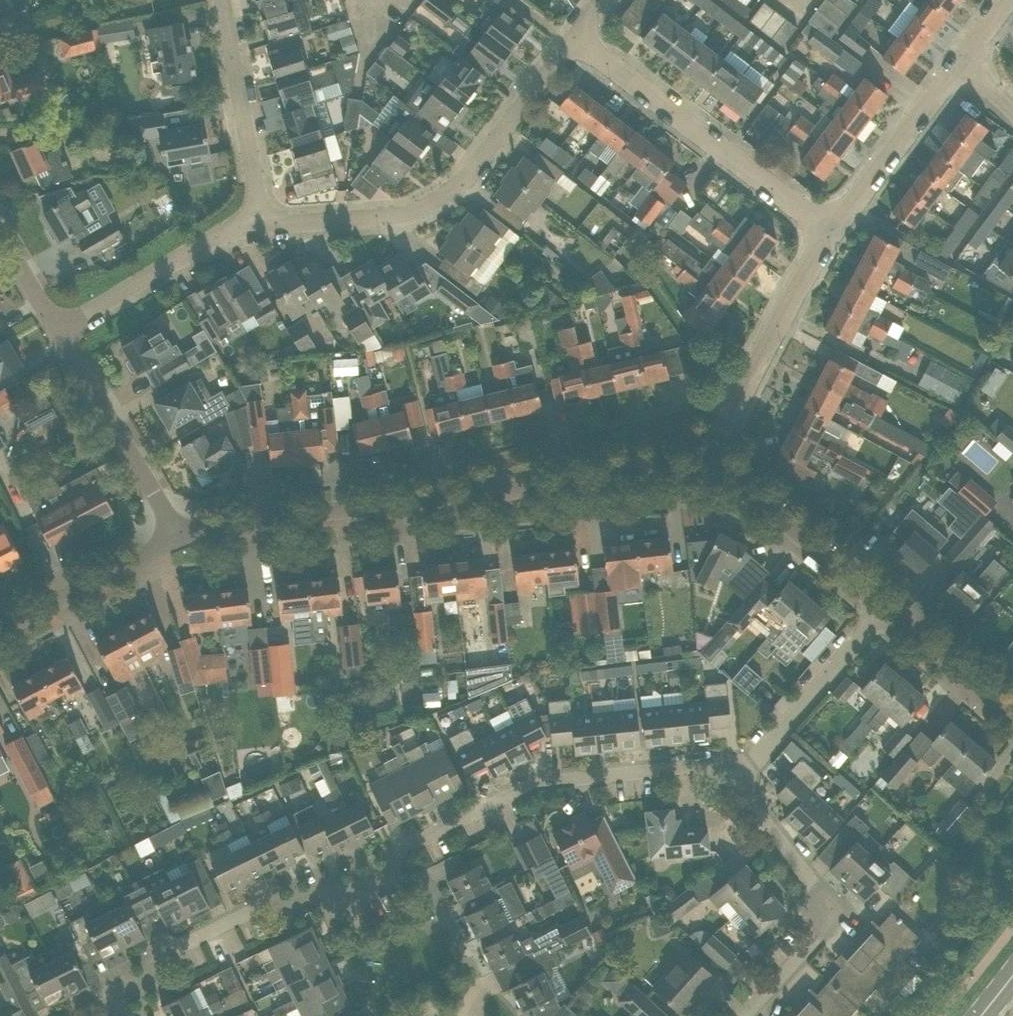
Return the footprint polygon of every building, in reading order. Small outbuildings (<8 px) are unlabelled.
[(29,16),(23,0),(0,0),(0,27),(29,16)] [(260,9),(288,0),(257,0),(260,9)] [(270,42),(270,43),(296,34),(296,35),(301,33),(290,0),(288,0),(260,9),(270,42)] [(436,16),(446,23),(456,11),(442,0),(423,0),(420,4),(436,16)] [(485,31),(511,51),(532,22),(503,0),(484,0),(482,4),(497,15),(485,31)] [(628,8),(647,23),(655,11),(640,0),(634,0),(628,8)] [(655,11),(664,0),(663,0),(640,0),(655,11)] [(719,22),(726,12),(711,0),(705,0),(699,7),(719,22)] [(725,2),(745,16),(751,9),(739,0),(727,0),(725,2)] [(816,9),(839,26),(848,14),(828,0),(823,0),(816,9)] [(848,14),(856,3),(851,0),(828,0),(848,14)] [(859,9),(871,18),(882,4),(878,0),(866,0),(859,9)] [(911,17),(932,34),(948,14),(929,0),(908,0),(918,8),(911,17)] [(948,14),(958,0),(929,0),(948,14)] [(748,21),(759,29),(775,10),(763,1),(748,21)] [(647,23),(628,8),(619,20),(638,34),(647,23)] [(817,28),(816,28),(818,29),(829,38),(830,37),(839,26),(816,9),(808,21),(817,28)] [(871,18),(859,9),(848,24),(849,24),(838,38),(861,56),(871,44),(858,34),(871,18)] [(759,29),(771,38),(786,18),(775,10),(759,29)] [(719,22),(739,37),(746,27),(726,12),(719,22)] [(643,39),(663,55),(683,28),(663,13),(643,39)] [(911,17),(895,37),(918,54),(932,34),(911,17)] [(786,18),(771,38),(782,46),(797,27),(786,18)] [(131,20),(99,25),(102,42),(134,37),(131,20)] [(155,47),(162,85),(197,78),(190,39),(185,39),(182,22),(144,29),(147,48),(155,47)] [(453,50),(459,55),(464,59),(463,59),(485,76),(489,79),(511,51),(485,31),(474,23),(464,36),(468,39),(462,47),(458,44),(453,50)] [(739,37),(758,52),(766,42),(746,27),(739,37)] [(663,55),(682,69),(702,43),(683,28),(663,55)] [(818,29),(816,28),(806,41),(833,61),(844,48),(830,37),(829,38),(818,29)] [(58,38),(64,58),(96,49),(90,29),(58,38)] [(339,37),(345,56),(358,52),(352,33),(339,37)] [(265,44),(276,78),(306,68),(296,35),(296,34),(270,43),(270,42),(265,44)] [(391,46),(401,54),(409,43),(399,35),(391,46)] [(918,54),(895,37),(880,56),(903,73),(918,54)] [(766,42),(758,52),(779,67),(786,57),(766,42)] [(682,69),(702,84),(723,59),(702,43),(682,69)] [(378,57),(403,76),(412,64),(387,45),(378,57)] [(358,52),(345,56),(330,60),(341,95),(352,92),(361,60),(359,52),(358,52)] [(459,55),(438,84),(464,104),(485,76),(463,59),(464,59),(459,55)] [(778,79),(783,82),(789,87),(806,66),(795,58),(778,79)] [(702,84),(722,99),(742,73),(723,59),(702,84)] [(15,96),(17,100),(47,87),(39,67),(12,79),(5,63),(0,66),(0,102),(15,96)] [(276,78),(286,111),(286,112),(312,103),(313,104),(317,102),(306,68),(276,78)] [(742,73),(722,99),(742,115),(762,89),(742,73)] [(832,73),(826,81),(839,92),(839,91),(846,83),(832,73)] [(818,108),(831,118),(855,136),(871,115),(849,99),(839,91),(839,92),(826,81),(819,76),(811,85),(819,91),(817,93),(825,99),(818,108)] [(849,99),(871,115),(887,94),(865,77),(849,99)] [(438,84),(417,112),(416,112),(439,129),(438,130),(442,133),(464,104),(438,84)] [(559,106),(579,121),(595,101),(575,85),(559,106)] [(359,113),(361,99),(348,97),(343,125),(345,130),(357,126),(359,113)] [(379,113),(361,99),(359,113),(372,123),(379,113)] [(379,128),(391,137),(417,157),(438,130),(439,129),(416,112),(417,112),(413,109),(413,110),(400,100),(396,105),(397,115),(388,115),(379,128)] [(588,129),(597,137),(598,137),(615,116),(595,101),(579,121),(569,134),(578,141),(588,129)] [(282,113),(292,147),(323,137),(313,104),(312,103),(286,112),(286,111),(282,113)] [(127,115),(131,122),(140,140),(159,136),(163,154),(166,153),(167,159),(184,156),(186,163),(211,158),(207,136),(204,136),(202,123),(166,129),(163,112),(127,115)] [(794,123),(779,112),(771,122),(810,152),(801,163),(823,179),(839,157),(816,140),(816,139),(808,133),(807,133),(794,123)] [(967,113),(951,134),(984,158),(985,157),(987,159),(995,149),(980,138),(988,128),(979,122),(967,113)] [(800,114),(794,123),(807,133),(808,133),(814,124),(800,114)] [(607,144),(617,152),(634,130),(615,116),(598,137),(597,137),(588,149),(598,156),(607,144)] [(831,118),(816,139),(816,140),(839,157),(855,136),(831,118)] [(627,160),(637,167),(654,145),(634,130),(617,152),(600,174),(610,181),(627,160)] [(951,134),(936,153),(963,173),(963,174),(969,178),(984,158),(951,134)] [(323,137),(292,147),(303,181),(315,178),(319,191),(338,185),(323,137)] [(417,157),(391,137),(370,165),(367,164),(360,173),(376,185),(383,176),(395,185),(417,157)] [(539,147),(552,157),(560,147),(547,137),(539,147)] [(12,150),(24,179),(35,174),(41,186),(73,176),(60,147),(45,153),(38,138),(12,150)] [(637,167),(630,176),(644,186),(642,189),(650,195),(651,194),(652,195),(655,191),(671,203),(687,182),(669,168),(674,161),(673,160),(674,158),(674,155),(667,150),(664,151),(663,153),(654,145),(637,167)] [(560,147),(552,157),(565,167),(573,157),(560,147)] [(997,168),(1007,176),(1012,169),(1012,147),(997,168)] [(513,166),(507,173),(543,200),(551,190),(549,188),(555,181),(556,181),(569,192),(576,184),(562,173),(564,171),(539,152),(532,161),(524,155),(515,168),(513,166)] [(936,153),(922,172),(943,188),(942,189),(948,193),(963,174),(963,173),(936,153)] [(577,176),(591,187),(599,177),(585,166),(577,176)] [(996,167),(981,186),(993,195),(1007,176),(997,168),(996,167)] [(922,172),(907,192),(928,208),(942,189),(943,188),(922,172)] [(543,200),(507,173),(501,181),(503,183),(494,195),(517,213),(510,222),(519,230),(527,219),(526,218),(531,211),(533,212),(543,200)] [(998,203),(1006,209),(1012,201),(1012,182),(998,203)] [(49,231),(53,238),(56,239),(58,238),(60,241),(100,218),(92,205),(92,204),(84,190),(76,195),(71,186),(39,195),(48,211),(44,213),(52,227),(49,228),(49,231)] [(993,195),(981,186),(971,200),(982,209),(993,195)] [(928,208),(907,192),(892,212),(913,228),(928,208)] [(635,215),(648,225),(664,203),(651,194),(635,215)] [(998,203),(983,222),(992,228),(1006,209),(998,203)] [(967,207),(952,226),(964,235),(978,215),(967,207)] [(458,222),(452,229),(486,257),(495,245),(494,244),(499,236),(501,237),(509,227),(483,208),(476,217),(469,211),(460,224),(458,222)] [(730,255),(723,265),(745,282),(761,261),(739,244),(729,237),(716,226),(697,212),(688,223),(730,255)] [(722,218),(716,226),(729,237),(735,229),(722,218)] [(650,229),(658,235),(664,227),(656,221),(650,229)] [(79,242),(88,257),(122,237),(114,222),(79,242)] [(976,249),(991,230),(992,228),(983,222),(968,242),(976,249)] [(739,244),(761,261),(777,239),(755,223),(739,244)] [(601,240),(616,252),(628,238),(612,225),(601,240)] [(964,235),(952,226),(952,227),(954,228),(935,252),(946,259),(964,235)] [(486,257),(452,229),(446,237),(448,239),(439,251),(462,269),(454,278),(477,295),(484,285),(470,274),(476,267),(478,268),(486,257)] [(875,234),(863,258),(887,271),(887,273),(896,277),(897,276),(912,285),(932,296),(927,281),(903,268),(904,265),(893,260),(900,248),(875,234)] [(677,264),(683,269),(729,303),(745,282),(723,265),(714,277),(697,265),(700,262),(667,238),(658,250),(677,264)] [(547,245),(542,251),(554,260),(558,255),(547,245)] [(999,266),(1012,277),(1012,247),(999,266)] [(927,270),(926,272),(944,282),(952,267),(920,251),(913,263),(927,270)] [(401,253),(377,267),(377,268),(391,292),(390,293),(394,301),(409,293),(414,301),(431,291),(420,272),(414,276),(401,253)] [(863,258),(850,281),(875,295),(887,273),(887,271),(863,258)] [(351,296),(357,305),(371,328),(389,317),(378,300),(390,293),(391,292),(377,268),(377,267),(373,259),(350,272),(361,290),(351,296)] [(318,260),(296,273),(310,296),(309,297),(315,308),(325,302),(330,311),(342,303),(318,260)] [(296,273),(290,262),(268,275),(293,318),(307,310),(302,301),(309,297),(310,296),(296,273)] [(677,264),(673,269),(679,274),(683,269),(677,264)] [(580,283),(593,294),(615,289),(601,269),(580,283)] [(683,269),(679,274),(677,277),(690,287),(688,289),(698,297),(691,307),(689,306),(682,316),(704,333),(711,323),(712,324),(729,303),(683,269)] [(235,275),(219,284),(238,317),(241,322),(253,315),(259,324),(278,312),(265,290),(256,296),(253,292),(246,290),(244,291),(235,275)] [(907,295),(912,285),(897,276),(896,277),(891,287),(907,295)] [(436,290),(452,302),(469,316),(469,315),(479,303),(446,277),(436,290)] [(850,281),(838,305),(887,331),(898,337),(903,327),(878,314),(879,313),(868,308),(875,295),(850,281)] [(238,317),(219,284),(214,287),(211,283),(196,292),(209,315),(199,321),(211,341),(228,331),(225,325),(238,317)] [(534,297),(547,307),(565,302),(544,284),(534,297)] [(634,293),(620,296),(626,319),(642,384),(669,377),(663,350),(648,354),(640,326),(642,325),(634,293)] [(481,304),(499,318),(508,308),(490,294),(481,304)] [(479,303),(469,315),(481,324),(493,321),(499,320),(479,303)] [(357,305),(341,314),(357,343),(374,333),(371,328),(357,305)] [(887,331),(838,305),(825,329),(860,347),(867,334),(882,341),(887,331)] [(579,343),(579,344),(583,359),(593,356),(581,308),(571,310),(579,343)] [(515,321),(522,350),(537,346),(530,317),(515,321)] [(287,327),(302,353),(315,345),(300,319),(287,327)] [(606,349),(610,363),(616,390),(642,384),(626,319),(615,322),(621,346),(606,349)] [(175,342),(172,344),(162,326),(145,336),(144,334),(122,346),(130,360),(128,361),(127,363),(132,371),(134,371),(136,370),(138,372),(143,369),(154,388),(167,380),(190,365),(183,353),(182,354),(175,342)] [(454,331),(456,338),(470,335),(468,327),(454,331)] [(7,339),(0,343),(0,377),(0,376),(1,377),(23,365),(7,339)] [(431,341),(434,354),(445,351),(442,339),(431,341)] [(583,359),(579,344),(566,347),(572,373),(550,379),(556,404),(565,401),(566,402),(592,396),(585,369),(582,359),(583,359)] [(391,347),(393,361),(406,358),(403,345),(391,347)] [(830,358),(817,382),(876,414),(879,416),(888,401),(871,392),(870,394),(849,383),(855,372),(854,371),(859,361),(837,349),(832,359),(830,358)] [(465,427),(452,375),(451,375),(445,353),(430,357),(439,393),(431,395),(434,406),(425,409),(432,435),(465,427)] [(349,380),(348,356),(331,356),(332,381),(349,380)] [(508,388),(514,415),(542,408),(536,381),(534,382),(528,356),(502,363),(505,378),(506,378),(508,388)] [(916,384),(955,404),(969,380),(930,360),(916,384)] [(495,380),(505,378),(502,363),(491,365),(495,380)] [(610,363),(585,369),(592,396),(616,390),(610,363)] [(857,375),(876,385),(882,374),(863,365),(857,375)] [(462,373),(452,375),(465,427),(487,422),(481,395),(478,384),(466,387),(462,373)] [(386,447),(372,393),(368,378),(357,381),(361,395),(359,396),(363,410),(366,409),(369,419),(353,423),(361,453),(386,447)] [(201,426),(226,412),(233,408),(225,395),(222,389),(201,401),(189,382),(155,402),(157,405),(154,406),(160,416),(163,415),(170,428),(194,414),(201,426)] [(817,382),(805,406),(830,419),(834,411),(868,428),(868,427),(923,455),(931,445),(875,415),(876,414),(817,382)] [(239,387),(225,395),(233,408),(246,401),(240,389),(239,387)] [(508,388),(481,395),(487,422),(514,415),(508,388)] [(386,389),(372,393),(386,447),(413,440),(409,426),(424,423),(418,399),(402,403),(404,411),(392,414),(386,389)] [(291,406),(297,467),(309,465),(308,460),(325,458),(324,449),(339,447),(337,429),(334,430),(331,406),(308,409),(306,390),(290,392),(291,406)] [(333,406),(331,406),(334,430),(337,429),(349,428),(348,418),(351,418),(349,396),(332,398),(333,406)] [(262,398),(246,401),(250,428),(251,428),(266,426),(262,398)] [(246,401),(233,408),(226,412),(237,449),(252,444),(252,443),(253,443),(251,428),(250,428),(246,401)] [(939,421),(946,427),(958,413),(939,403),(937,408),(945,413),(939,421)] [(297,467),(291,406),(276,408),(278,432),(268,433),(271,464),(288,462),(289,468),(297,467)] [(805,406),(793,428),(841,454),(847,442),(838,437),(844,427),(829,420),(830,419),(805,406)] [(25,423),(39,450),(51,444),(44,432),(61,422),(53,407),(25,423)] [(1012,454),(1012,430),(1006,424),(994,438),(1012,454)] [(932,425),(926,433),(934,439),(939,431),(932,425)] [(867,467),(841,454),(793,428),(780,452),(781,453),(774,468),(809,486),(823,458),(835,464),(832,469),(858,483),(867,467)] [(229,453),(235,450),(225,434),(210,443),(205,434),(181,447),(196,473),(206,467),(211,476),(230,470),(232,466),(232,463),(232,459),(231,456),(229,453)] [(97,467),(60,486),(59,487),(81,528),(113,511),(98,482),(103,479),(97,467)] [(995,501),(970,479),(969,480),(960,472),(951,482),(961,490),(960,491),(985,513),(995,501)] [(59,487),(60,486),(58,482),(37,493),(41,499),(31,504),(39,520),(37,520),(50,544),(81,528),(59,487)] [(952,522),(964,533),(965,534),(983,513),(970,502),(952,522)] [(909,564),(919,572),(948,539),(912,508),(893,530),(905,541),(895,552),(899,554),(895,558),(906,567),(909,564)] [(965,534),(964,533),(943,556),(956,568),(995,524),(983,513),(965,534)] [(22,559),(3,523),(0,524),(0,570),(22,559)] [(717,538),(687,541),(691,582),(698,581),(711,588),(724,563),(734,568),(732,571),(743,580),(759,562),(745,549),(747,546),(746,545),(745,546),(721,533),(720,532),(717,538)] [(669,537),(636,541),(640,573),(659,570),(659,575),(673,573),(669,537)] [(640,573),(636,541),(604,545),(609,588),(641,585),(640,573)] [(548,583),(546,583),(548,596),(564,594),(564,588),(580,586),(575,549),(544,552),(548,583)] [(535,585),(546,583),(548,583),(544,552),(513,556),(518,594),(535,592),(535,585)] [(962,614),(964,614),(966,612),(969,614),(995,584),(1002,589),(1012,576),(1012,574),(994,558),(974,581),(962,571),(943,593),(956,604),(955,606),(955,608),(962,614)] [(484,559),(453,563),(457,593),(469,591),(470,599),(489,597),(484,559)] [(457,593),(453,563),(422,567),(427,604),(443,602),(443,595),(457,593)] [(364,574),(366,593),(368,605),(386,603),(387,608),(402,606),(397,569),(364,574)] [(311,610),(313,625),(328,623),(327,614),(343,612),(339,576),(308,580),(311,610)] [(767,658),(777,646),(772,642),(809,598),(789,581),(780,592),(763,579),(699,653),(710,662),(737,631),(754,617),(770,630),(764,637),(766,638),(757,649),(767,658)] [(298,612),(311,610),(308,580),(277,584),(281,621),(299,619),(298,612)] [(248,587),(216,591),(221,627),(252,623),(248,587)] [(626,587),(627,609),(646,608),(645,587),(626,587)] [(615,589),(596,592),(601,632),(620,630),(615,589)] [(221,627),(216,591),(186,595),(190,630),(221,627)] [(601,632),(596,592),(569,595),(574,636),(601,632)] [(772,642),(777,646),(782,640),(796,653),(801,648),(804,651),(802,652),(812,661),(811,662),(812,663),(836,634),(823,622),(829,615),(809,598),(772,642)] [(506,623),(504,603),(503,603),(503,602),(486,604),(491,644),(507,642),(505,623),(506,623)] [(519,602),(504,603),(506,623),(520,622),(519,602)] [(412,613),(417,652),(436,650),(431,610),(412,613)] [(390,615),(392,633),(413,630),(410,612),(390,615)] [(151,613),(122,628),(136,655),(138,654),(144,666),(158,658),(155,653),(169,646),(151,613)] [(338,625),(343,667),(363,665),(358,622),(338,625)] [(269,646),(268,639),(266,626),(247,628),(254,684),(273,682),(269,646)] [(136,655),(122,628),(96,642),(118,684),(133,676),(132,673),(144,666),(138,654),(136,655)] [(191,679),(193,685),(227,682),(224,653),(201,655),(195,636),(179,641),(181,646),(191,679)] [(289,644),(269,646),(273,682),(274,693),(294,691),(289,644)] [(168,650),(178,683),(191,679),(181,646),(168,650)] [(997,663),(1012,676),(1012,652),(1009,649),(997,663)] [(649,650),(639,651),(640,659),(650,657),(649,650)] [(68,657),(40,671),(54,698),(65,692),(68,699),(85,690),(68,657)] [(701,666),(700,657),(691,658),(692,667),(701,666)] [(687,667),(686,659),(672,660),(673,669),(687,667)] [(667,670),(666,661),(651,663),(652,672),(667,670)] [(732,679),(749,694),(763,677),(746,662),(732,679)] [(511,663),(465,668),(469,697),(513,678),(511,663)] [(652,672),(651,663),(637,665),(638,673),(652,672)] [(860,718),(863,720),(867,724),(904,681),(885,664),(863,689),(875,700),(860,718)] [(633,674),(632,665),(618,667),(619,676),(633,674)] [(619,676),(618,667),(603,669),(604,678),(619,676)] [(598,678),(597,669),(582,671),(583,680),(598,678)] [(54,698),(40,671),(12,686),(30,719),(45,711),(42,704),(54,698)] [(579,681),(578,672),(569,673),(570,682),(579,681)] [(833,693),(843,702),(858,685),(848,677),(833,693)] [(863,720),(853,731),(862,739),(871,728),(875,731),(888,715),(900,726),(924,698),(904,681),(867,724),(863,720)] [(703,685),(705,701),(707,700),(710,728),(731,726),(727,682),(707,684),(703,685)] [(106,696),(120,722),(138,712),(124,686),(106,696)] [(485,691),(489,700),(500,695),(496,686),(485,691)] [(86,694),(106,730),(118,724),(99,687),(86,694)] [(440,705),(439,692),(422,693),(423,707),(440,705)] [(467,703),(470,712),(484,706),(480,697),(467,703)] [(506,708),(513,722),(516,721),(528,747),(546,737),(539,722),(549,721),(548,712),(534,714),(527,698),(506,708)] [(547,701),(548,712),(549,721),(550,735),(551,734),(553,745),(574,743),(571,715),(570,699),(547,701)] [(707,700),(705,701),(685,703),(689,742),(711,740),(710,728),(707,700)] [(685,703),(663,705),(668,745),(689,742),(685,703)] [(454,708),(458,717),(466,714),(462,705),(454,708)] [(668,745),(663,705),(641,707),(646,747),(668,745)] [(397,719),(394,708),(372,714),(375,725),(397,719)] [(637,708),(615,710),(619,750),(641,747),(637,708)] [(615,710),(593,713),(597,752),(619,750),(615,710)] [(593,713),(571,715),(574,743),(575,754),(597,752),(593,713)] [(86,733),(88,732),(79,717),(67,724),(75,739),(83,754),(94,748),(86,733)] [(815,720),(799,738),(835,770),(848,755),(839,747),(842,744),(815,720)] [(941,753),(952,762),(953,763),(973,740),(950,720),(932,742),(919,756),(930,765),(941,753)] [(513,722),(495,732),(513,767),(533,757),(528,747),(516,721),(513,722)] [(328,743),(344,746),(348,726),(332,723),(328,743)] [(469,776),(488,767),(476,742),(477,742),(469,727),(449,737),(469,776)] [(881,748),(894,758),(902,748),(912,737),(899,727),(881,748)] [(25,736),(39,764),(50,758),(36,731),(25,736)] [(862,739),(853,731),(842,744),(839,747),(848,755),(862,739)] [(476,742),(488,767),(493,777),(513,767),(495,732),(477,742),(476,742)] [(22,735),(5,744),(32,795),(39,808),(55,799),(48,786),(22,735)] [(953,763),(952,762),(942,775),(964,795),(995,759),(973,740),(953,763)] [(399,742),(396,744),(430,810),(437,806),(435,804),(447,798),(420,745),(405,752),(399,742)] [(427,742),(420,745),(447,798),(458,792),(460,795),(467,791),(444,745),(432,751),(427,742)] [(397,757),(383,764),(410,816),(421,811),(423,813),(430,810),(396,744),(391,746),(397,757)] [(902,748),(894,758),(879,776),(894,789),(917,762),(916,761),(917,761),(902,748)] [(194,752),(188,755),(196,770),(202,766),(194,752)] [(777,794),(792,809),(793,809),(812,789),(812,790),(823,777),(802,757),(790,769),(796,774),(777,794)] [(316,762),(331,791),(357,845),(367,840),(364,835),(375,830),(360,801),(347,807),(323,759),(316,762)] [(410,816),(383,764),(375,768),(379,777),(369,783),(392,829),(400,825),(398,822),(410,816)] [(316,766),(308,770),(312,779),(320,775),(316,766)] [(219,771),(201,779),(212,800),(227,794),(225,787),(219,771)] [(830,779),(841,788),(848,781),(837,771),(830,779)] [(278,785),(283,797),(302,789),(297,778),(278,785)] [(227,794),(229,799),(242,794),(241,789),(240,781),(225,787),(227,794)] [(848,781),(841,788),(853,798),(859,790),(848,781)] [(784,818),(801,833),(828,804),(812,790),(812,789),(793,809),(792,809),(784,818)] [(332,815),(321,821),(335,849),(345,845),(347,850),(357,845),(331,791),(322,796),(332,815)] [(209,808),(214,806),(209,796),(175,809),(179,820),(183,819),(183,818),(209,807),(209,808)] [(934,834),(945,843),(974,810),(963,801),(934,834)] [(335,849),(321,821),(318,815),(313,804),(293,814),(312,854),(323,849),(325,854),(335,849)] [(828,804),(801,833),(817,848),(844,819),(828,804)] [(675,819),(673,808),(646,811),(651,859),(664,857),(664,858),(710,853),(707,825),(681,828),(680,818),(675,819)] [(268,809),(261,813),(266,824),(274,820),(268,809)] [(570,818),(573,823),(553,833),(572,870),(593,859),(611,895),(638,882),(604,814),(590,822),(585,811),(570,818)] [(266,824),(261,813),(253,816),(258,827),(266,824)] [(508,830),(515,845),(539,833),(532,818),(508,830)] [(290,822),(270,832),(287,866),(297,861),(294,856),(304,851),(290,822)] [(830,870),(847,886),(874,857),(873,856),(882,846),(865,831),(860,836),(851,828),(835,846),(844,854),(830,870)] [(222,832),(227,843),(234,839),(229,829),(222,832)] [(227,843),(222,832),(214,836),(219,846),(227,843)] [(270,832),(251,841),(265,870),(275,866),(277,871),(287,866),(270,832)] [(540,833),(527,840),(538,863),(540,861),(552,856),(549,851),(540,833)] [(251,841),(231,851),(248,885),(257,881),(255,875),(265,870),(251,841)] [(248,885),(231,851),(211,861),(225,890),(236,885),(238,890),(248,885)] [(189,869),(170,879),(188,915),(209,905),(200,886),(211,880),(200,857),(186,864),(189,869)] [(874,857),(847,886),(864,901),(878,886),(887,894),(907,873),(893,860),(885,868),(874,857)] [(37,894),(19,860),(5,867),(17,889),(12,891),(19,904),(37,894)] [(29,867),(35,879),(48,872),(41,860),(29,867)] [(448,880),(459,902),(492,886),(480,864),(448,880)] [(726,901),(736,911),(737,912),(765,887),(745,864),(707,898),(717,909),(726,901)] [(140,887),(136,889),(147,913),(158,907),(167,926),(188,915),(170,879),(164,866),(137,879),(140,887)] [(53,885),(60,899),(75,893),(68,878),(53,885)] [(547,885),(553,898),(568,891),(562,878),(547,885)] [(466,915),(477,938),(527,913),(526,911),(517,916),(511,903),(516,900),(512,893),(516,891),(511,881),(479,897),(484,906),(466,915)] [(657,896),(660,901),(667,902),(673,897),(674,892),(671,887),(663,885),(658,889),(657,896)] [(737,912),(736,911),(729,918),(749,941),(785,909),(765,887),(737,912)] [(662,908),(673,922),(699,903),(688,888),(662,908)] [(125,902),(107,911),(124,947),(145,937),(136,918),(147,913),(136,889),(122,896),(125,902)] [(36,898),(25,903),(30,914),(41,908),(56,902),(50,891),(36,898)] [(70,922),(78,938),(79,938),(79,939),(83,945),(94,939),(103,958),(124,947),(107,911),(93,918),(90,912),(70,922)] [(866,927),(854,939),(912,991),(923,979),(915,973),(917,971),(927,959),(913,947),(921,938),(901,920),(902,919),(900,917),(899,918),(892,912),(878,927),(880,928),(874,934),(866,927)] [(591,934),(581,914),(556,927),(565,947),(591,934)] [(649,921),(656,937),(670,931),(663,915),(649,921)] [(267,971),(276,967),(276,966),(323,943),(319,936),(317,938),(311,926),(268,947),(274,958),(263,964),(267,971)] [(524,967),(524,968),(550,955),(565,947),(556,927),(533,939),(532,935),(519,941),(515,931),(482,948),(493,970),(515,959),(520,970),(524,967)] [(592,932),(596,941),(606,936),(602,928),(592,932)] [(701,946),(725,968),(736,956),(712,934),(701,946)] [(69,950),(51,959),(68,995),(89,985),(80,967),(91,961),(83,945),(79,939),(79,938),(78,938),(67,944),(69,950)] [(843,966),(830,980),(859,1006),(875,988),(889,1001),(899,991),(906,997),(912,991),(854,939),(841,953),(850,961),(844,967),(843,966)] [(275,990),(286,985),(329,963),(324,952),(326,950),(323,943),(276,966),(276,967),(282,977),(272,982),(275,990)] [(652,985),(665,997),(680,1011),(700,989),(703,991),(715,978),(685,950),(652,985)] [(17,975),(24,989),(26,993),(38,987),(47,1006),(68,995),(51,959),(50,959),(45,951),(34,956),(32,953),(12,963),(15,970),(17,975)] [(24,989),(17,975),(15,970),(12,963),(11,964),(5,953),(0,956),(0,980),(8,996),(24,989)] [(560,1007),(547,979),(553,976),(549,968),(555,965),(550,955),(524,968),(529,978),(511,987),(523,1012),(531,1008),(536,1015),(553,1015),(560,1007)] [(272,1010),(274,1014),(341,981),(338,973),(335,975),(329,963),(286,985),(293,999),(272,1010)] [(574,992),(584,1002),(598,987),(588,977),(574,992)] [(428,985),(433,994),(442,989),(438,980),(428,985)] [(792,1007),(801,1015),(850,1015),(859,1006),(830,980),(816,995),(817,996),(812,1003),(803,995),(792,1007)] [(301,1015),(317,1015),(348,1001),(342,989),(345,987),(341,981),(274,1014),(275,1015),(278,1015),(296,1007),(301,1015)] [(634,985),(619,1001),(631,1012),(627,1015),(668,1015),(634,985)] [(209,1004),(218,999),(215,992),(204,997),(200,987),(176,999),(174,994),(161,1001),(168,1015),(184,1015),(199,1008),(209,1004)] [(222,1007),(218,999),(209,1004),(212,1011),(222,1007)] [(356,1010),(353,1012),(348,1001),(317,1015),(359,1015),(356,1010)] [(13,1002),(3,1006),(6,1012),(0,1015),(20,1015),(13,1002)] [(553,1015),(576,1015),(577,1014),(564,1002),(560,1007),(553,1015)] [(792,1007),(784,1015),(801,1015),(792,1007)]
